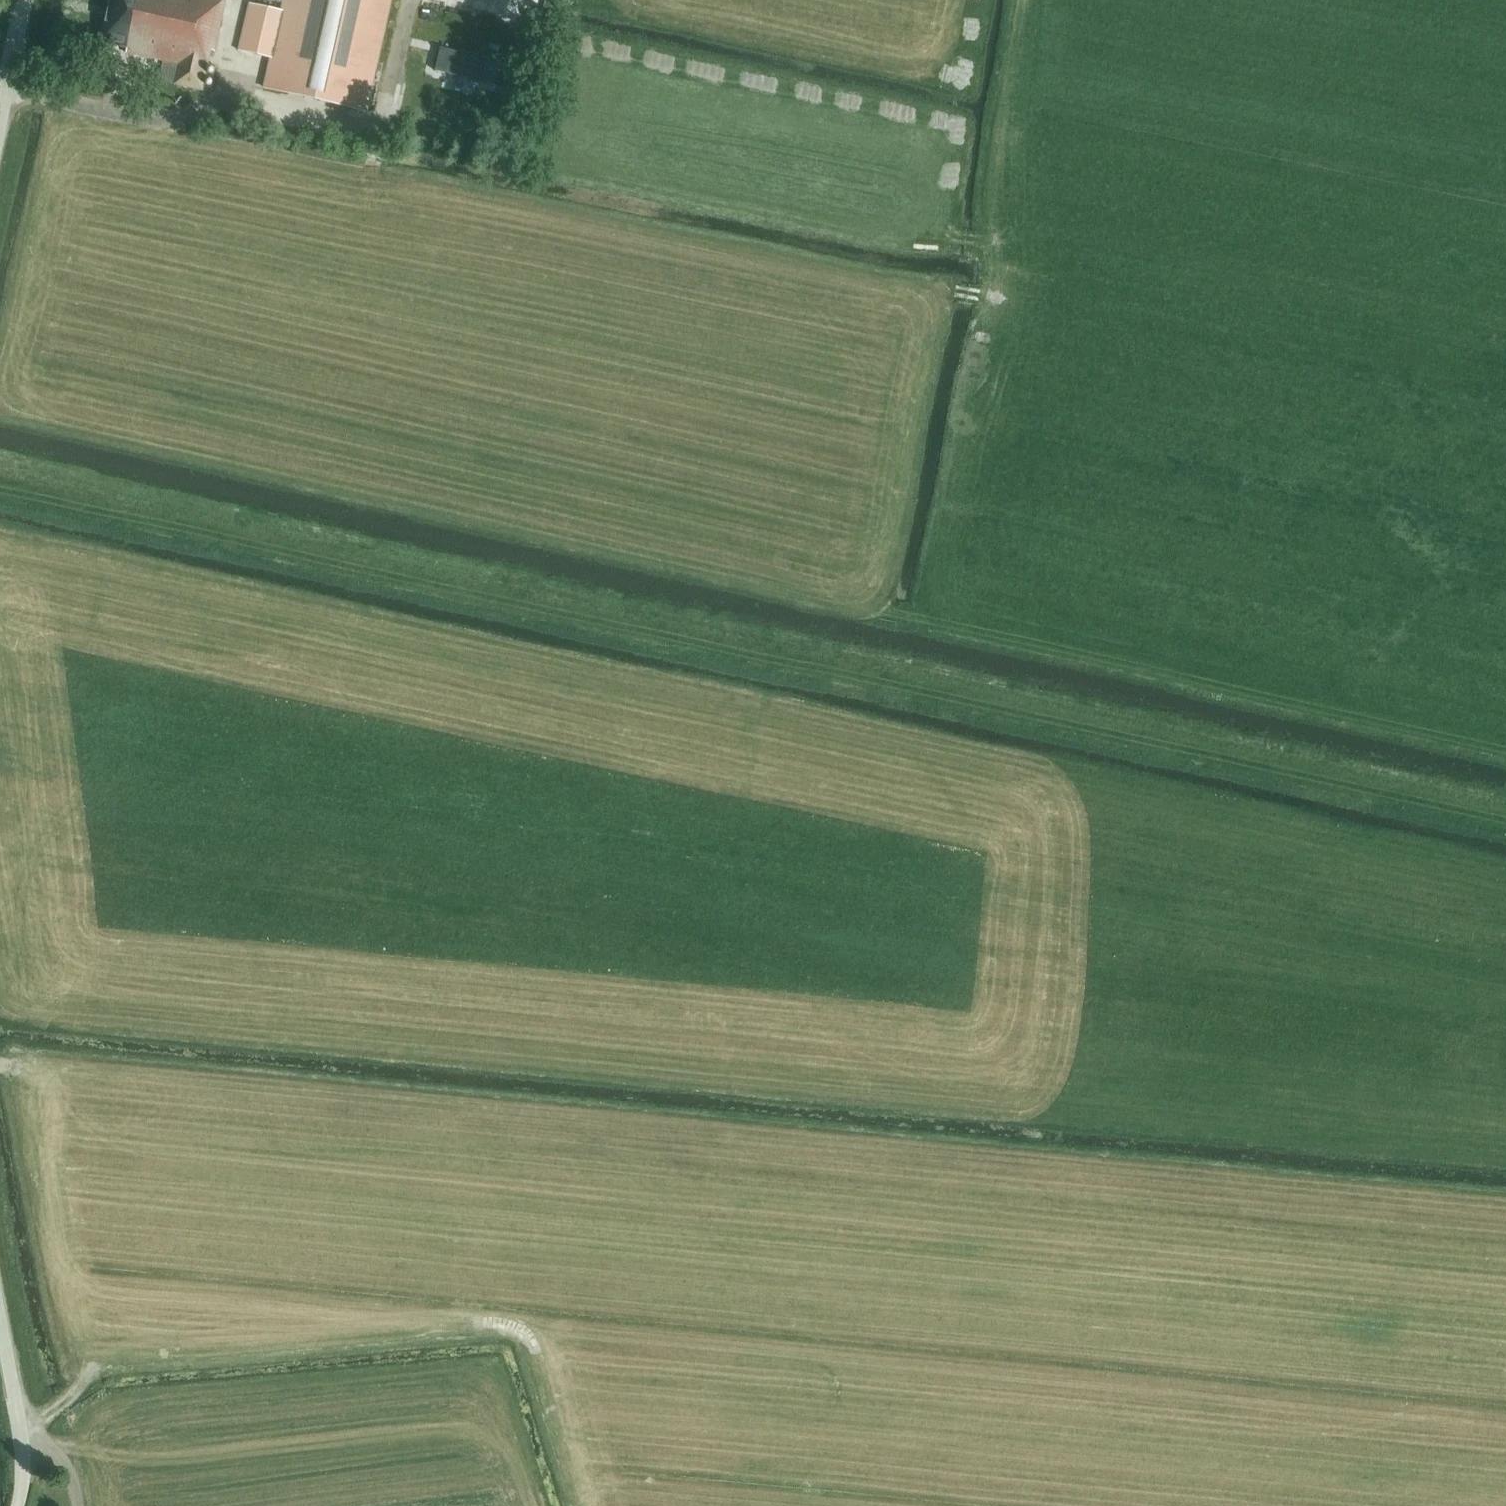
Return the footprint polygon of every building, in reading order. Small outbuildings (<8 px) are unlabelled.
[(225,0),(110,0),(101,41),(127,47),(126,52),(163,60),(159,79),(202,89),(211,50),(215,51),(225,0)] [(366,112),(391,0),(283,0),(281,8),(250,1),(239,50),(271,57),(264,88),(366,112)] [(499,61),(440,47),(435,70),(493,84),(497,68),(499,61)]
